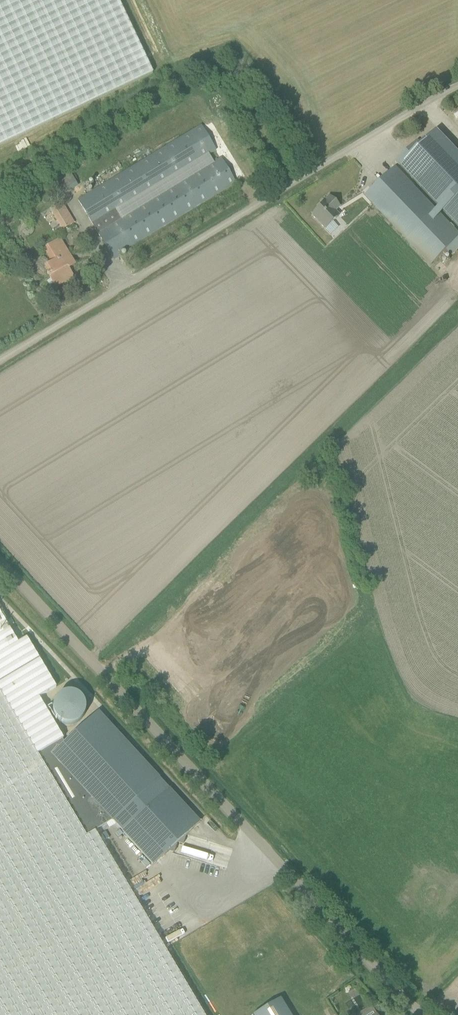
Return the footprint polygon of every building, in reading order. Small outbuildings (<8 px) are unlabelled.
[(153,74),(118,0),(0,0),(0,146),(153,74)] [(78,200),(92,224),(112,257),(235,183),(221,158),(139,208),(138,205),(127,212),(125,209),(118,213),(116,210),(216,150),(201,126),(78,200)] [(437,130),(422,145),(417,140),(396,161),(457,226),(457,153),(437,130)] [(457,239),(457,232),(396,167),(365,196),(431,265),(457,239)] [(56,182),(64,195),(78,186),(70,173),(56,182)] [(39,191),(34,183),(26,188),(31,196),(39,191)] [(50,196),(54,203),(60,199),(55,192),(50,196)] [(318,223),(325,230),(340,215),(338,213),(342,209),(336,203),(329,196),(322,202),(324,204),(312,215),(318,223)] [(62,202),(49,209),(62,230),(74,223),(62,202)] [(49,264),(44,267),(48,274),(47,274),(48,276),(49,275),(56,287),(65,281),(65,278),(72,274),(68,268),(74,264),(72,260),(68,262),(67,260),(71,258),(60,240),(44,249),(52,262),(49,264)] [(94,831),(112,820),(113,821),(113,820),(123,831),(122,831),(153,865),(169,850),(173,851),(175,845),(178,842),(182,843),(184,836),(200,822),(169,788),(159,778),(160,778),(98,711),(64,742),(39,697),(56,687),(26,637),(18,642),(0,613),(0,1014),(204,1014),(94,831)] [(76,693),(71,692),(66,692),(61,693),(57,696),(54,700),(53,705),(52,710),(53,715),(56,719),(60,722),(64,724),(69,725),(74,724),(78,722),(82,719),(84,714),(85,709),(85,704),(83,700),(80,696),(76,693)] [(253,1014),(290,1014),(280,998),(253,1014)]
